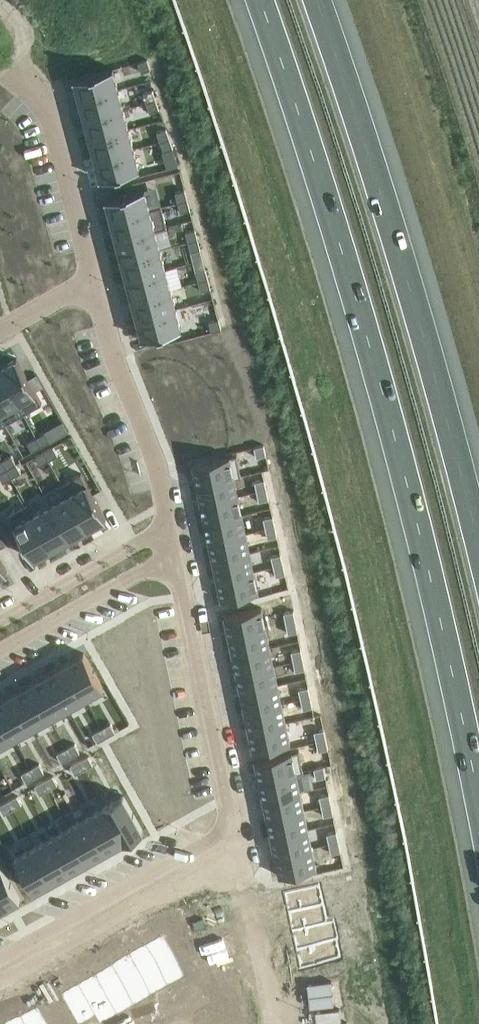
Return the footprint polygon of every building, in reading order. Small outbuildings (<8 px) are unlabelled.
[(148,59),(138,62),(142,72),(151,68),(148,59)] [(113,68),(74,78),(80,98),(118,88),(113,68)] [(118,88),(80,98),(85,118),(124,108),(118,88)] [(153,91),(144,94),(147,103),(156,100),(153,91)] [(156,100),(147,103),(150,112),(159,109),(156,100)] [(124,108),(85,118),(90,139),(129,128),(124,108)] [(129,128),(90,139),(96,159),(134,148),(129,128)] [(166,129),(157,132),(160,141),(170,138),(166,129)] [(170,138),(160,141),(164,151),(173,147),(170,138)] [(134,148),(96,159),(101,179),(140,168),(134,148)] [(145,188),(106,198),(111,219),(162,206),(161,205),(150,208),(145,188)] [(185,189),(176,192),(178,202),(188,199),(185,189)] [(188,199),(178,202),(181,212),(190,209),(188,199)] [(162,206),(111,219),(117,239),(167,226),(162,206)] [(167,226),(117,239),(122,259),(161,248),(155,229),(167,226)] [(195,229),(186,231),(188,241),(198,238),(195,229)] [(198,238),(188,241),(191,251),(201,249),(198,238)] [(161,248),(122,259),(127,278),(166,268),(161,248)] [(166,268),(127,278),(132,298),(171,288),(166,268)] [(206,268),(196,271),(199,281),(208,278),(206,268)] [(208,278),(199,281),(201,290),(211,288),(208,278)] [(171,288),(132,298),(137,318),(176,308),(171,288)] [(176,308),(137,318),(143,338),(182,328),(176,308)] [(224,315),(214,318),(217,328),(227,325),(224,315)] [(0,367),(0,371),(23,413),(42,403),(17,358),(0,367)] [(6,423),(23,413),(0,371),(0,413),(6,423)] [(46,432),(37,437),(42,445),(51,441),(46,432)] [(37,437),(28,442),(33,450),(42,445),(37,437)] [(53,446),(44,451),(49,459),(58,454),(53,446)] [(264,449),(256,451),(258,459),(266,457),(264,449)] [(44,451),(35,456),(40,464),(49,459),(44,451)] [(237,453),(192,463),(197,484),(234,476),(241,474),(237,453)] [(11,454),(3,459),(7,468),(16,463),(11,454)] [(16,463),(7,468),(12,477),(21,472),(16,463)] [(0,472),(0,476),(3,482),(12,477),(7,468),(0,472)] [(81,473),(63,483),(88,528),(106,518),(81,473)] [(234,476),(197,484),(201,503),(238,495),(234,476)] [(263,482),(255,484),(257,492),(265,490),(263,482)] [(63,483),(45,493),(51,503),(50,504),(70,538),(88,528),(63,483)] [(265,490),(257,492),(259,500),(267,498),(265,490)] [(238,495),(201,503),(205,521),(242,513),(238,495)] [(27,503),(8,513),(34,559),(52,548),(27,503)] [(28,503),(27,503),(52,548),(70,538),(50,504),(34,513),(28,503)] [(242,513),(205,521),(209,540),(246,532),(242,513)] [(272,520),(264,522),(266,530),(273,527),(272,520)] [(273,527),(266,530),(267,537),(275,535),(273,527)] [(246,532),(209,540),(213,559),(250,551),(246,532)] [(250,551),(213,559),(217,577),(254,569),(250,551)] [(280,557),(272,559),(274,567),(282,565),(280,557)] [(282,565),(274,567),(276,575),(284,573),(282,565)] [(254,569),(217,577),(221,598),(258,590),(254,569)] [(263,606),(225,614),(230,634),(267,627),(263,606)] [(293,615),(286,618),(287,625),(295,623),(293,615)] [(295,623),(287,625),(289,633),(297,631),(295,623)] [(267,627),(230,634),(234,654),(271,646),(267,627)] [(271,646),(234,654),(237,672),(274,665),(271,646)] [(301,653),(293,655),(295,663),(303,661),(301,653)] [(82,655),(65,664),(83,698),(100,688),(82,655)] [(303,661),(295,663),(297,671),(304,669),(303,661)] [(65,664),(47,674),(64,707),(83,698),(65,664)] [(274,665),(237,672),(241,691),(278,684),(274,665)] [(47,674),(29,683),(46,717),(64,707),(47,674)] [(29,683),(11,693),(28,726),(46,717),(29,683)] [(278,684),(241,691),(245,710),(282,702),(278,684)] [(309,691),(301,693),(302,701),(310,699),(309,691)] [(0,699),(0,717),(10,736),(28,726),(11,693),(0,699)] [(310,699),(302,701),(304,709),(312,707),(310,699)] [(282,702),(245,710),(249,729),(286,721),(282,702)] [(10,736),(0,717),(0,741),(10,736)] [(286,721),(249,729),(253,750),(290,743),(286,721)] [(108,725),(101,728),(105,736),(112,732),(108,725)] [(101,728),(94,732),(98,739),(105,736),(101,728)] [(324,732),(317,734),(319,742),(326,740),(324,732)] [(326,740),(319,742),(320,750),(328,748),(326,740)] [(71,745),(64,748),(67,755),(74,752),(71,745)] [(64,748),(57,752),(60,759),(67,755),(64,748)] [(299,748),(256,757),(260,779),(303,770),(299,748)] [(87,757),(80,761),(83,768),(90,764),(87,757)] [(80,761),(73,764),(76,771),(83,768),(80,761)] [(35,764),(28,767),(31,775),(38,771),(35,764)] [(324,765),(315,768),(318,777),(327,776),(324,765)] [(28,767),(20,771),(24,778),(31,775),(28,767)] [(303,770),(260,779),(264,798),(301,790),(314,788),(310,769),(303,770)] [(51,776),(44,780),(47,787),(54,783),(51,776)] [(44,780),(36,783),(40,791),(47,787),(44,780)] [(301,790),(264,798),(268,817),(305,809),(301,790)] [(16,795),(7,800),(12,809),(21,804),(16,795)] [(142,830),(122,795),(104,805),(124,840),(142,830)] [(330,795),(323,797),(324,805),(332,803),(330,795)] [(0,803),(0,806),(4,813),(12,809),(7,800),(0,803)] [(332,803),(324,805),(326,813),(334,811),(332,803)] [(104,805),(88,814),(107,849),(124,840),(104,805)] [(305,809),(268,817),(272,835),(309,828),(305,809)] [(88,814),(69,825),(89,860),(107,849),(88,814)] [(69,825),(51,835),(71,870),(89,860),(69,825)] [(309,828),(272,835),(276,854),(313,847),(309,828)] [(339,832),(331,835),(332,842),(340,840),(339,832)] [(51,835),(34,845),(54,879),(71,870),(51,835)] [(340,840),(332,842),(334,850),(342,848),(340,840)] [(34,845),(16,855),(35,890),(54,879),(34,845)] [(313,847),(276,854),(280,875),(317,867),(313,847)] [(2,909),(20,899),(0,862),(0,906),(2,909)] [(317,885),(284,892),(288,911),(321,904),(317,885)] [(348,888),(339,890),(341,900),(350,898),(348,888)] [(350,898),(341,900),(343,910),(352,908),(350,898)] [(321,904),(288,911),(292,930),(325,923),(321,904)] [(325,923),(292,930),(296,949),(329,942),(325,923)] [(363,924),(353,926),(355,936),(365,934),(363,924)] [(365,934),(355,936),(357,946),(367,944),(365,934)] [(161,936),(145,945),(161,975),(178,966),(161,936)] [(329,942),(296,949),(300,968),(333,960),(329,942)] [(145,945),(128,955),(145,984),(161,975),(145,945)] [(128,955),(111,964),(128,994),(145,984),(128,955)] [(111,964),(94,974),(111,1003),(128,994),(111,964)] [(94,974),(78,983),(94,1012),(111,1003),(94,974)] [(78,983),(61,992),(78,1022),(94,1012),(78,983)] [(20,1016),(25,1023),(46,1023),(36,1006),(20,1016)] [(190,1006),(181,1011),(186,1020),(195,1015),(190,1006)] [(172,1016),(177,1023),(178,1023),(186,1020),(181,1011),(172,1016)] [(5,1023),(25,1023),(20,1016),(5,1023)]
